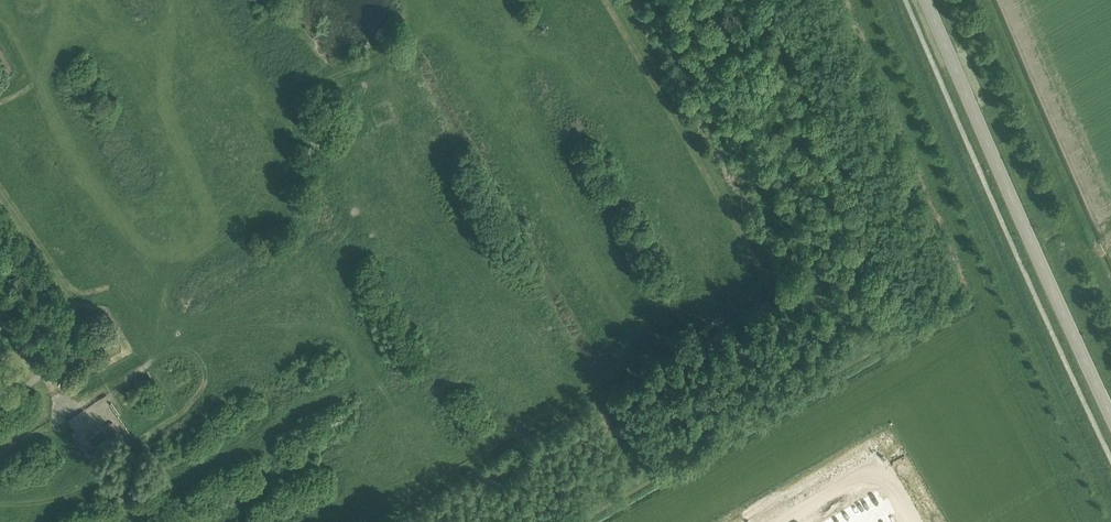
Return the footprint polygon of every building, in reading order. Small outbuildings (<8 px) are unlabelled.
[(70,415),(65,419),(71,431),(77,427),(70,415)]
